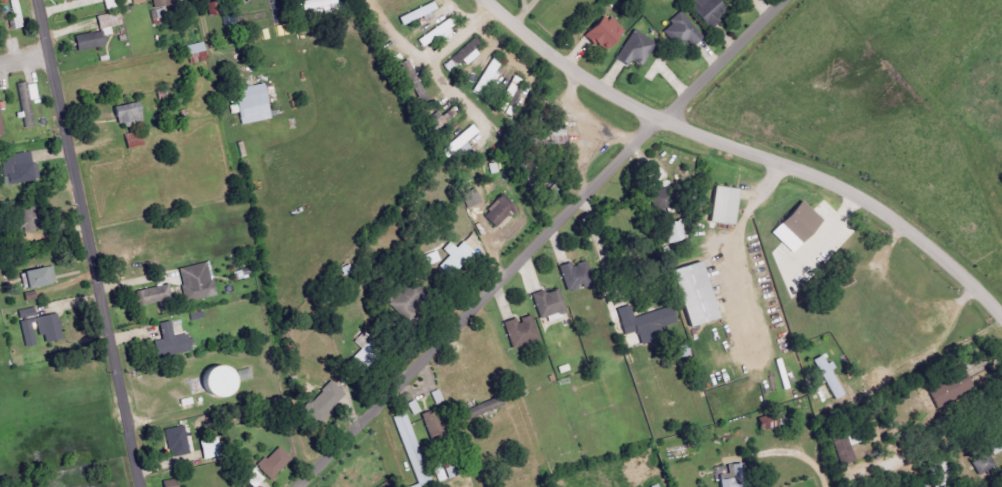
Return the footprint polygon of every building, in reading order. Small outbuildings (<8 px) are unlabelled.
[(12,29),(23,27),(20,0),(8,0),(12,29)] [(163,0),(152,0),(154,9),(164,6),(163,0)] [(303,12),(337,8),(336,0),(302,0),(303,12)] [(716,0),(697,0),(688,8),(708,29),(727,11),(716,0)] [(398,18),(402,27),(431,14),(430,13),(437,10),(433,1),(398,18)] [(675,10),(697,36),(686,45),(682,40),(673,48),(658,31),(667,23),(664,19),(675,10)] [(99,30),(121,25),(118,12),(96,17),(99,30)] [(598,14),(603,19),(605,16),(619,29),(599,50),(590,42),(589,43),(579,34),(598,14)] [(416,43),(448,21),(453,28),(448,32),(450,36),(442,41),(440,38),(421,50),(416,43)] [(630,29),(652,43),(637,66),(627,59),(623,65),(611,57),(630,29)] [(74,37),(76,52),(104,47),(101,31),(74,37)] [(442,65),(448,73),(462,62),(465,64),(483,50),(475,40),(442,65)] [(186,47),(190,65),(209,61),(204,42),(186,47)] [(502,66),(491,59),(473,90),(484,97),(502,66)] [(520,81),(514,77),(497,108),(504,112),(520,81)] [(36,126),(31,101),(37,99),(34,82),(16,86),(24,129),(36,126)] [(232,93),(235,108),(229,109),(230,118),(238,116),(241,128),(268,122),(261,87),(232,93)] [(143,120),(139,102),(113,107),(116,125),(143,120)] [(426,123),(435,132),(457,111),(453,107),(442,117),(437,112),(426,123)] [(479,133),(472,125),(445,149),(455,161),(471,147),(467,143),(479,133)] [(565,142),(564,128),(546,129),(547,143),(565,142)] [(128,150),(143,146),(139,132),(124,136),(128,150)] [(28,179),(0,183),(0,157),(8,156),(8,153),(25,150),(28,179)] [(707,222),(732,226),(737,190),(712,186),(707,222)] [(655,212),(672,206),(666,188),(649,195),(655,212)] [(467,208),(481,202),(475,189),(462,195),(467,208)] [(517,208),(504,195),(482,216),(495,229),(517,208)] [(792,253),(821,220),(799,200),(770,233),(792,253)] [(19,207),(21,220),(17,220),(18,232),(34,230),(31,205),(19,207)] [(663,225),(668,244),(684,239),(678,220),(663,225)] [(450,242),(442,250),(449,257),(441,265),(451,275),(474,253),(463,242),(456,248),(450,242)] [(215,296),(207,262),(178,269),(186,303),(215,296)] [(570,263),(559,265),(565,293),(577,290),(575,284),(589,281),(584,262),(571,265),(570,263)] [(715,321),(701,262),(671,269),(685,328),(715,321)] [(24,290),(56,283),(52,265),(21,273),(24,290)] [(139,306),(170,299),(167,285),(136,292),(139,306)] [(528,293),(538,290),(539,294),(546,292),(546,290),(550,289),(549,288),(553,287),(561,311),(556,313),(555,310),(535,316),(528,293)] [(670,307),(633,318),(629,305),(616,309),(624,336),(635,333),(636,336),(675,324),(670,307)] [(19,320),(35,317),(34,308),(18,312),(19,320)] [(42,344),(61,339),(56,314),(37,318),(42,344)] [(537,340),(530,316),(517,320),(517,318),(502,322),(510,349),(537,340)] [(20,322),(25,347),(35,345),(29,320),(20,322)] [(153,342),(156,358),(192,350),(189,334),(172,337),(169,322),(158,324),(162,340),(153,342)] [(806,359),(816,353),(841,395),(831,400),(806,359)] [(235,369),(198,367),(197,395),(234,397),(235,369)] [(252,379),(250,369),(238,372),(240,382),(252,379)] [(787,401),(793,400),(784,370),(778,372),(787,401)] [(927,388),(934,405),(972,391),(966,373),(927,388)] [(302,410),(317,425),(346,395),(331,381),(302,410)] [(458,415),(462,424),(502,405),(498,396),(458,415)] [(408,403),(412,415),(420,412),(416,400),(408,403)] [(429,437),(439,434),(432,410),(422,413),(429,437)] [(418,484),(411,486),(431,486),(434,486),(405,413),(392,418),(418,484)] [(776,426),(772,415),(756,420),(759,431),(776,426)] [(188,455),(185,427),(166,429),(169,457),(188,455)] [(842,467),(857,461),(847,434),(832,440),(842,467)] [(994,456),(1001,451),(1001,440),(989,447),(994,456)] [(277,451),(289,463),(269,484),(253,469),(263,459),(266,462),(277,451)] [(972,460),(978,476),(996,469),(990,453),(972,460)] [(433,464),(440,483),(449,479),(442,461),(433,464)] [(255,470),(245,478),(252,486),(257,486),(264,482),(255,470)] [(735,479),(718,480),(719,486),(736,486),(735,479)]
